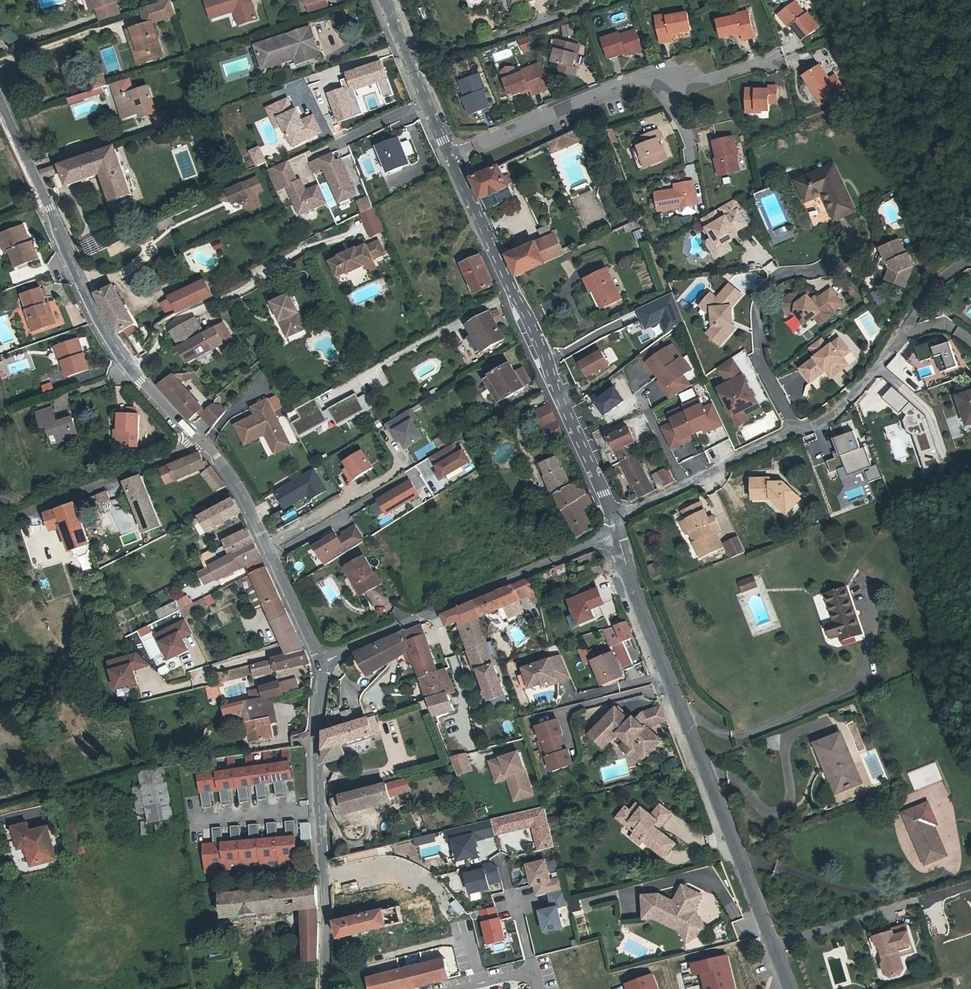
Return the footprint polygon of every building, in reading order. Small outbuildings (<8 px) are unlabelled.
[(97,13),(92,0),(87,0),(93,14),(97,13)] [(97,13),(117,5),(116,0),(92,0),(97,13)] [(213,23),(235,16),(239,28),(260,21),(253,0),(206,0),(213,23)] [(309,13),(329,5),(328,0),(305,0),(309,13)] [(171,1),(159,6),(164,20),(176,16),(171,1)] [(789,27),(792,25),(802,39),(819,26),(808,12),(805,14),(795,1),(779,14),(789,27)] [(117,5),(97,13),(101,26),(122,19),(117,5)] [(142,12),(146,26),(152,24),(164,20),(159,6),(142,12)] [(722,36),(741,32),(743,39),(754,36),(748,10),(736,12),(737,15),(718,19),(722,36)] [(667,13),(656,16),(662,42),(674,39),(672,33),(691,28),(687,11),(667,15),(667,13)] [(146,26),(132,31),(140,54),(134,55),(138,66),(163,57),(152,24),(146,26)] [(574,37),(573,25),(563,26),(564,37),(574,37)] [(255,46),(261,64),(283,56),(285,61),(295,57),(300,55),(307,60),(320,55),(309,27),(255,46)] [(127,32),(134,55),(140,54),(132,31),(127,32)] [(618,35),(601,41),(608,61),(626,55),(626,56),(641,51),(634,32),(619,37),(618,35)] [(530,39),(521,41),(524,54),(533,52),(530,39)] [(560,66),(558,73),(573,77),(575,70),(573,70),(576,58),(578,58),(580,48),(559,42),(553,64),(560,66)] [(807,69),(810,73),(819,67),(833,62),(829,52),(817,57),(813,47),(800,52),(806,70),(807,69)] [(297,64),(307,60),(300,55),(295,57),(297,64)] [(263,69),(285,61),(283,56),(261,64),(263,69)] [(810,73),(802,78),(818,104),(841,90),(834,77),(828,81),(819,67),(810,73)] [(549,92),(542,68),(530,71),(519,75),(520,77),(501,83),(506,100),(525,94),(527,99),(549,92)] [(88,79),(91,88),(103,84),(100,75),(88,79)] [(461,99),(459,100),(464,116),(484,110),(479,93),(481,92),(476,76),(456,82),(461,99)] [(123,112),(126,120),(139,115),(142,121),(157,115),(148,90),(134,95),(129,81),(112,87),(121,113),(123,112)] [(105,89),(103,84),(91,88),(93,93),(105,89)] [(755,92),(746,91),(745,114),(759,114),(760,106),(767,107),(767,90),(760,90),(760,93),(755,93),(755,92)] [(268,107),(273,121),(279,118),(289,147),(314,137),(310,126),(304,129),(301,122),(296,109),(293,110),(289,100),(268,107)] [(165,113),(154,117),(158,129),(170,125),(165,113)] [(305,119),(301,122),(304,129),(310,126),(305,119)] [(196,126),(186,130),(189,140),(199,137),(196,126)] [(327,133),(331,140),(340,136),(336,129),(327,133)] [(553,154),(584,141),(580,131),(549,144),(553,154)] [(646,147),(632,153),(640,173),(668,162),(665,152),(663,153),(659,141),(662,139),(660,133),(644,140),(646,147)] [(373,141),(379,148),(396,140),(390,134),(373,141)] [(379,148),(377,149),(389,175),(411,165),(399,139),(396,140),(379,148)] [(716,163),(714,164),(719,180),(739,173),(735,158),(737,157),(732,141),(711,147),(716,163)] [(409,157),(415,155),(411,142),(404,144),(409,157)] [(68,187),(103,174),(112,202),(132,196),(116,148),(61,167),(68,187)] [(262,151),(253,154),(258,165),(266,162),(262,151)] [(339,152),(311,164),(316,176),(326,171),(341,205),(360,197),(339,152)] [(291,162),(270,172),(279,192),(287,189),(301,182),(291,162)] [(499,166),(472,179),(481,200),(486,211),(513,198),(508,186),(512,184),(508,175),(504,177),(499,166)] [(805,206),(822,198),(834,224),(855,214),(834,168),(795,185),(805,206)] [(45,180),(54,177),(51,170),(41,173),(45,180)] [(250,180),(256,193),(260,191),(255,178),(250,180)] [(225,190),(225,191),(230,202),(230,204),(236,202),(242,204),(241,207),(249,210),(258,207),(253,194),(256,193),(250,180),(225,190)] [(301,182),(287,189),(301,218),(329,204),(320,186),(306,192),(301,182)] [(326,182),(321,184),(328,202),(334,199),(326,182)] [(694,207),(693,184),(674,185),(674,189),(654,191),(655,209),(678,208),(693,207),(694,207)] [(219,199),(230,202),(225,191),(217,195),(219,199)] [(721,211),(727,220),(739,213),(741,212),(736,202),(721,211)] [(693,207),(678,208),(678,215),(680,216),(691,215),(693,214),(693,207)] [(376,210),(361,217),(372,239),(387,232),(376,210)] [(720,249),(716,252),(720,259),(732,252),(728,245),(734,241),(737,235),(748,228),(739,213),(727,220),(722,223),(717,213),(707,220),(712,229),(709,231),(715,240),(720,249)] [(169,218),(153,225),(156,231),(172,223),(169,218)] [(703,221),(709,231),(712,229),(707,220),(703,221)] [(6,253),(11,269),(34,261),(28,244),(24,246),(21,237),(23,237),(19,229),(0,236),(0,246),(4,245),(6,253)] [(144,229),(133,235),(138,245),(149,240),(144,229)] [(640,230),(634,233),(639,244),(645,242),(640,230)] [(563,255),(554,235),(546,239),(548,243),(515,257),(513,253),(506,256),(515,276),(563,255)] [(710,243),(716,252),(720,249),(715,240),(710,243)] [(339,258),(330,262),(337,277),(346,273),(347,274),(363,266),(363,265),(373,261),(372,260),(384,254),(379,242),(367,247),(366,246),(356,251),(356,249),(338,257),(339,258)] [(909,271),(915,269),(909,257),(908,258),(901,243),(882,252),(889,267),(892,266),(895,273),(891,275),(888,283),(897,286),(900,285),(901,283),(909,285),(912,277),(909,271)] [(480,257),(463,264),(476,292),(492,285),(480,257)] [(769,273),(777,268),(772,262),(765,267),(769,273)] [(607,269),(585,280),(599,308),(602,309),(622,299),(607,269)] [(167,319),(191,307),(214,295),(206,279),(158,303),(167,319)] [(118,333),(124,330),(128,337),(136,332),(132,325),(134,324),(113,286),(97,294),(118,333)] [(713,311),(709,315),(714,319),(715,329),(709,336),(722,348),(737,330),(734,328),(731,328),(731,325),(733,321),(733,309),(743,297),(731,287),(718,301),(712,296),(705,304),(713,311)] [(23,296),(28,312),(31,321),(28,322),(32,333),(55,325),(52,314),(48,315),(45,306),(47,306),(42,290),(23,296)] [(815,305),(813,303),(809,299),(805,302),(802,299),(792,298),(786,302),(785,310),(790,316),(797,317),(806,328),(816,320),(822,328),(835,318),(833,316),(844,307),(832,292),(819,302),(815,305)] [(648,332),(662,326),(666,335),(687,326),(673,295),(638,310),(648,332)] [(272,303),(277,315),(279,314),(281,318),(278,319),(286,338),(299,332),(297,325),(302,323),(291,296),(272,303)] [(701,309),(709,315),(713,311),(705,304),(701,309)] [(872,311),(856,316),(865,341),(881,336),(872,311)] [(489,314),(470,324),(483,349),(484,351),(503,340),(489,314)] [(185,321),(171,329),(180,344),(177,346),(188,362),(197,357),(198,360),(214,352),(213,348),(231,339),(222,323),(204,333),(196,318),(186,323),(185,321)] [(305,330),(302,323),(297,325),(299,332),(305,330)] [(483,349),(470,324),(468,325),(473,335),(467,339),(475,353),(483,349)] [(79,341),(60,347),(65,363),(63,363),(68,379),(89,372),(79,341)] [(838,353),(845,347),(840,341),(833,347),(838,353)] [(961,367),(952,343),(941,345),(937,341),(917,347),(908,362),(919,369),(924,361),(935,359),(940,361),(944,374),(961,367)] [(838,353),(833,347),(829,350),(823,342),(811,351),(818,359),(802,372),(813,385),(827,374),(833,369),(839,376),(849,368),(843,361),(851,355),(845,347),(838,353)] [(661,377),(680,363),(670,350),(667,352),(660,343),(642,357),(649,366),(652,364),(661,377)] [(60,364),(63,363),(65,363),(60,347),(55,349),(60,364)] [(803,358),(807,364),(816,357),(811,351),(803,358)] [(601,353),(580,365),(588,378),(609,367),(601,353)] [(666,390),(673,400),(679,397),(694,389),(685,378),(691,373),(683,361),(680,363),(661,377),(670,388),(666,390)] [(761,404),(746,379),(733,362),(721,371),(732,386),(722,392),(737,418),(761,404)] [(509,365),(489,378),(503,401),(522,389),(509,365)] [(833,369),(827,374),(833,381),(839,376),(833,369)] [(197,372),(181,374),(183,381),(201,376),(197,372)] [(203,409),(173,376),(159,386),(190,420),(203,409)] [(209,385),(211,387),(219,395),(227,388),(218,377),(209,385)] [(44,387),(47,394),(56,391),(53,384),(44,387)] [(925,471),(942,464),(926,417),(907,402),(890,387),(880,398),(897,413),(900,410),(902,411),(901,412),(906,416),(903,422),(907,434),(913,437),(925,471)] [(585,400),(586,403),(590,410),(599,406),(593,393),(585,400)] [(366,412),(356,395),(330,410),(339,427),(366,412)] [(956,401),(967,427),(970,425),(970,395),(956,401)] [(285,440),(266,400),(255,406),(259,413),(254,416),(234,425),(243,445),(263,435),(269,447),(285,440)] [(330,422),(317,400),(289,416),(301,439),(330,422)] [(688,415),(704,408),(701,402),(685,410),(688,415)] [(586,403),(579,406),(582,413),(590,410),(586,403)] [(547,442),(561,435),(555,420),(547,404),(534,410),(547,442)] [(749,416),(763,408),(761,404),(737,418),(743,428),(753,422),(749,416)] [(213,406),(202,416),(212,427),(225,411),(219,405),(213,406)] [(251,408),(254,416),(259,413),(255,406),(251,408)] [(46,427),(50,438),(56,436),(59,444),(79,437),(72,419),(57,424),(52,408),(37,413),(42,428),(46,427)] [(715,433),(726,429),(716,408),(706,413),(704,408),(688,415),(698,437),(706,434),(714,430),(715,433)] [(417,416),(412,409),(384,425),(397,444),(403,441),(408,450),(427,438),(413,420),(417,416)] [(688,415),(685,410),(670,417),(672,422),(688,415)] [(120,415),(119,431),(118,446),(138,447),(140,417),(135,416),(128,416),(120,415)] [(691,440),(698,437),(688,415),(672,422),(674,426),(662,431),(672,454),(685,448),(683,444),(691,440)] [(654,492),(633,446),(637,444),(635,440),(636,440),(629,427),(609,436),(615,450),(617,449),(640,499),(647,495),(654,492)] [(869,469),(870,472),(866,473),(870,484),(883,479),(870,446),(861,450),(854,432),(835,440),(840,453),(834,455),(836,459),(827,463),(832,474),(846,469),(849,477),(869,469)] [(53,446),(59,444),(56,436),(50,438),(53,446)] [(441,438),(435,442),(440,450),(446,446),(441,438)] [(705,452),(711,463),(735,450),(729,439),(705,452)] [(285,440),(269,447),(272,454),(288,447),(285,440)] [(375,466),(365,450),(344,470),(354,483),(375,466)] [(466,452),(438,469),(446,482),(474,465),(466,452)] [(201,456),(170,466),(176,481),(199,470),(211,495),(225,488),(207,462),(204,463),(201,456)] [(539,464),(555,495),(567,487),(553,458),(539,464)] [(176,481),(170,466),(165,468),(161,470),(167,485),(176,481)] [(331,485),(316,467),(276,494),(287,511),(312,500),(331,485)] [(665,474),(671,485),(674,484),(669,473),(665,474)] [(659,491),(671,485),(665,474),(654,479),(659,491)] [(127,483),(146,534),(162,528),(142,477),(127,483)] [(346,480),(339,484),(346,496),(353,492),(346,480)] [(575,483),(567,487),(555,495),(559,505),(562,512),(577,539),(592,529),(583,514),(593,508),(575,483)] [(772,502),(778,508),(782,504),(792,513),(803,501),(786,485),(773,486),(774,483),(755,483),(755,501),(772,502)] [(399,488),(378,501),(386,515),(407,502),(399,488)] [(96,508),(112,501),(107,491),(92,498),(96,508)] [(234,499),(199,517),(207,532),(241,514),(237,507),(234,499)] [(533,507),(534,508),(539,517),(545,513),(539,504),(533,507)] [(699,543),(697,544),(702,559),(722,551),(716,536),(721,534),(716,519),(711,521),(708,522),(705,515),(708,513),(704,504),(687,511),(690,519),(687,520),(692,533),(695,532),(699,543)] [(788,517),(792,513),(782,504),(778,508),(788,517)] [(88,555),(90,551),(88,546),(90,545),(75,505),(45,516),(51,532),(64,528),(73,552),(75,551),(77,556),(82,558),(88,555)] [(527,524),(539,517),(534,508),(519,518),(520,520),(523,518),(527,524)] [(342,514),(329,521),(333,526),(345,519),(342,514)] [(687,535),(692,533),(687,520),(682,521),(687,535)] [(358,525),(315,546),(325,565),(367,544),(358,525)] [(233,555),(254,544),(248,531),(226,541),(230,550),(233,555)] [(740,540),(727,545),(733,560),(747,555),(740,540)] [(218,580),(247,565),(261,559),(259,555),(254,544),(233,555),(226,558),(217,563),(210,567),(218,580)] [(316,566),(323,562),(315,549),(309,552),(316,566)] [(226,558),(233,555),(230,550),(224,553),(226,558)] [(597,552),(589,556),(593,566),(601,562),(597,552)] [(217,563),(226,558),(224,553),(216,557),(217,559),(215,560),(217,563)] [(589,556),(575,561),(579,570),(592,565),(589,556)] [(365,558),(345,568),(350,577),(352,575),(363,595),(381,585),(375,574),(374,574),(365,558)] [(265,568),(261,559),(247,565),(252,575),(265,568)] [(199,573),(206,588),(218,582),(211,567),(199,573)] [(265,568),(252,575),(289,655),(305,649),(275,588),(265,568)] [(352,575),(350,577),(359,596),(363,595),(352,575)] [(257,609),(264,606),(252,578),(245,581),(257,609)] [(474,602),(479,615),(529,592),(530,595),(535,592),(528,578),(474,602)] [(755,579),(739,585),(743,594),(758,589),(755,579)] [(607,603),(599,587),(569,599),(582,625),(599,618),(595,609),(607,603)] [(848,593),(827,601),(837,629),(832,630),(837,644),(862,635),(848,593)] [(204,599),(188,606),(192,614),(208,606),(204,599)] [(479,615),(474,602),(441,616),(446,625),(457,620),(459,624),(478,616),(479,615)] [(192,614),(188,606),(184,608),(188,616),(192,614)] [(188,616),(184,608),(180,611),(184,618),(188,616)] [(574,615),(569,617),(574,629),(580,627),(574,615)] [(481,625),(478,616),(459,624),(468,649),(487,641),(481,625)] [(187,620),(156,635),(171,664),(193,653),(185,640),(194,635),(187,620)] [(625,623),(615,626),(622,642),(632,638),(625,623)] [(401,633),(409,650),(416,670),(420,678),(434,672),(428,654),(430,653),(424,633),(423,634),(421,624),(401,633)] [(402,654),(409,650),(401,633),(354,654),(367,675),(402,654)] [(111,639),(114,649),(127,645),(123,635),(111,639)] [(194,637),(188,639),(193,650),(198,648),(194,637)] [(489,646),(487,641),(468,649),(488,700),(504,694),(487,647),(489,646)] [(274,660),(275,670),(275,671),(310,659),(305,649),(289,655),(274,660)] [(409,650),(402,654),(410,672),(416,670),(409,650)] [(610,651),(590,661),(602,686),(622,676),(610,651)] [(138,652),(109,663),(118,693),(142,686),(138,672),(151,668),(138,652)] [(563,655),(524,669),(532,689),(573,680),(563,655)] [(434,672),(420,678),(428,699),(429,699),(446,694),(451,692),(443,669),(434,672)] [(279,684),(282,695),(297,691),(294,680),(279,684)] [(261,689),(264,699),(282,695),(279,683),(261,689)] [(214,684),(204,687),(207,699),(218,697),(214,684)] [(249,693),(251,702),(264,699),(261,690),(249,693)] [(453,711),(446,694),(429,699),(435,716),(453,711)] [(173,698),(172,707),(181,707),(181,698),(173,698)] [(227,721),(246,716),(251,743),(269,740),(266,724),(273,723),(269,698),(224,710),(227,721)] [(664,719),(658,705),(638,713),(632,719),(641,727),(643,725),(644,727),(664,719)] [(627,721),(613,708),(594,727),(609,741),(616,733),(618,736),(632,749),(633,747),(643,756),(658,740),(644,727),(643,725),(641,727),(632,719),(630,717),(627,721)] [(343,712),(346,724),(356,721),(352,709),(343,712)] [(324,762),(343,757),(340,744),(379,732),(376,722),(382,720),(380,714),(356,721),(346,724),(324,730),(324,762)] [(565,733),(560,718),(538,727),(542,740),(537,742),(544,758),(549,756),(555,772),(576,765),(571,749),(565,751),(561,737),(565,733)] [(636,764),(643,756),(633,747),(632,749),(618,736),(614,741),(619,746),(618,747),(636,764)] [(841,739),(819,748),(838,792),(860,782),(841,739)] [(293,778),(288,746),(283,747),(284,756),(279,757),(279,761),(272,762),(275,781),(277,797),(286,795),(284,779),(293,778)] [(261,764),(253,765),(256,784),(259,799),(268,798),(265,782),(275,781),(272,762),(270,748),(264,749),(265,759),(260,760),(261,764)] [(242,766),(235,767),(238,786),(240,802),(249,801),(247,785),(256,784),(253,765),(251,751),(246,752),(247,761),(242,762),(242,766)] [(458,778),(475,773),(469,752),(452,757),(458,778)] [(520,752),(489,760),(496,784),(507,780),(513,800),(535,795),(520,752)] [(235,767),(233,753),(227,754),(229,764),(224,765),(224,768),(217,769),(220,789),(222,805),(231,804),(229,788),(238,786),(235,767)] [(215,756),(209,756),(211,769),(198,771),(203,808),(212,806),(210,790),(220,789),(217,769),(215,756)] [(176,762),(139,771),(141,784),(132,785),(142,834),(165,830),(163,818),(183,814),(176,762)] [(909,772),(915,790),(943,781),(937,763),(909,772)] [(405,778),(386,783),(388,790),(407,785),(405,778)] [(390,798),(388,790),(386,783),(340,796),(344,811),(390,798)] [(55,793),(46,796),(48,803),(57,800),(55,793)] [(634,815),(625,825),(633,831),(629,836),(638,844),(641,840),(664,859),(675,845),(657,831),(656,829),(656,825),(658,822),(651,816),(636,804),(630,811),(634,815)] [(670,814),(659,805),(651,816),(658,822),(656,825),(656,829),(657,831),(670,814)] [(928,805),(905,815),(926,864),(946,856),(934,826),(935,824),(928,805)] [(630,811),(624,807),(615,817),(625,825),(634,815),(630,811)] [(287,837),(278,838),(280,859),(280,864),(287,864),(286,858),(299,857),(295,820),(286,821),(287,837)] [(49,843),(52,843),(47,825),(28,830),(26,822),(12,826),(17,847),(28,844),(29,847),(27,850),(31,864),(53,858),(49,843)] [(278,838),(277,822),(268,823),(269,839),(260,839),(262,860),(263,866),(269,865),(268,860),(280,859),(278,838)] [(260,839),(259,823),(249,824),(251,840),(241,841),(244,862),(244,867),(250,867),(250,862),(262,860),(260,839)] [(302,824),(303,841),(312,841),(311,823),(302,824)] [(241,841),(240,825),(231,826),(232,842),(223,843),(225,864),(225,869),(232,869),(231,863),(244,862),(241,841)] [(223,843),(222,827),(213,828),(214,844),(203,845),(206,872),(213,872),(213,865),(225,864),(223,843)] [(548,829),(551,839),(558,837),(556,828),(548,829)] [(557,859),(529,864),(535,898),(549,896),(551,909),(541,911),(546,936),(572,932),(562,875),(560,875),(557,859)] [(503,883),(498,863),(466,870),(472,898),(495,893),(493,885),(503,883)] [(223,918),(301,908),(317,906),(315,883),(220,895),(223,918)] [(641,895),(642,914),(653,913),(684,928),(689,924),(696,934),(705,928),(694,912),(692,911),(700,894),(681,885),(672,901),(658,894),(641,895)] [(579,901),(570,904),(573,914),(582,911),(579,901)] [(338,938),(402,922),(398,905),(348,917),(346,910),(340,911),(342,918),(334,920),(338,938)] [(318,923),(317,906),(301,908),(302,925),(318,923)] [(500,907),(481,912),(491,950),(510,945),(500,907)] [(653,913),(642,914),(642,918),(653,917),(679,930),(686,941),(696,934),(689,924),(684,928),(653,913)] [(318,923),(302,925),(304,961),(306,961),(306,967),(316,967),(318,923)] [(888,935),(876,939),(878,946),(881,948),(883,953),(884,958),(885,958),(886,963),(885,963),(883,966),(886,975),(892,979),(900,977),(904,970),(900,957),(914,953),(907,928),(890,932),(888,935)] [(878,946),(876,939),(872,940),(876,955),(883,953),(881,948),(878,946)] [(444,960),(449,978),(470,973),(466,954),(444,960)] [(731,956),(693,965),(696,979),(704,978),(707,988),(738,988),(731,956)] [(438,981),(449,978),(444,960),(444,957),(432,960),(438,981)] [(416,987),(438,981),(432,960),(410,966),(416,987)] [(416,987),(410,966),(400,969),(380,976),(368,978),(371,988),(407,988),(416,987)] [(630,988),(663,988),(659,975),(628,984),(630,988)]
